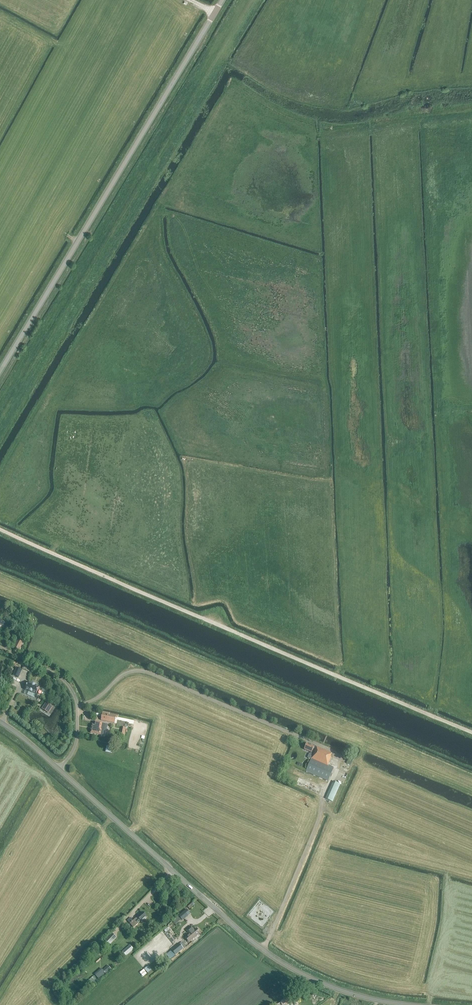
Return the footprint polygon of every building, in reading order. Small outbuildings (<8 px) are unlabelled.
[(20,651),(24,643),(17,640),(14,647),(20,651)] [(19,678),(22,670),(17,668),(13,676),(19,678)] [(36,695),(40,687),(28,682),(25,690),(36,695)] [(43,709),(49,713),(53,707),(47,703),(43,709)] [(118,715),(109,713),(109,715),(102,714),(101,720),(115,723),(116,718),(118,718),(118,715)] [(103,735),(105,724),(96,722),(95,725),(92,725),(90,733),(100,735),(103,735)] [(316,748),(314,747),(307,743),(304,749),(312,753),(311,755),(313,755),(306,771),(328,781),(334,769),(327,766),(331,757),(330,757),(332,753),(316,747),(316,748)] [(348,772),(354,759),(349,757),(346,764),(342,761),(339,768),(348,772)] [(333,802),(340,784),(333,781),(325,799),(333,802)] [(183,921),(191,914),(187,909),(179,916),(183,921)] [(141,922),(147,917),(143,912),(137,917),(133,920),(131,917),(127,921),(134,928),(138,924),(138,923),(140,921),(141,922)] [(195,930),(191,926),(186,930),(189,934),(186,938),(190,942),(200,934),(196,929),(195,930)] [(110,945),(117,938),(112,933),(105,940),(110,945)] [(186,947),(182,942),(179,944),(179,943),(171,950),(171,951),(166,955),(170,960),(184,949),(186,947)] [(126,956),(129,954),(130,953),(134,950),(132,948),(130,946),(125,950),(123,952),(126,956)] [(99,980),(111,969),(108,965),(103,970),(101,968),(95,974),(99,980)]
